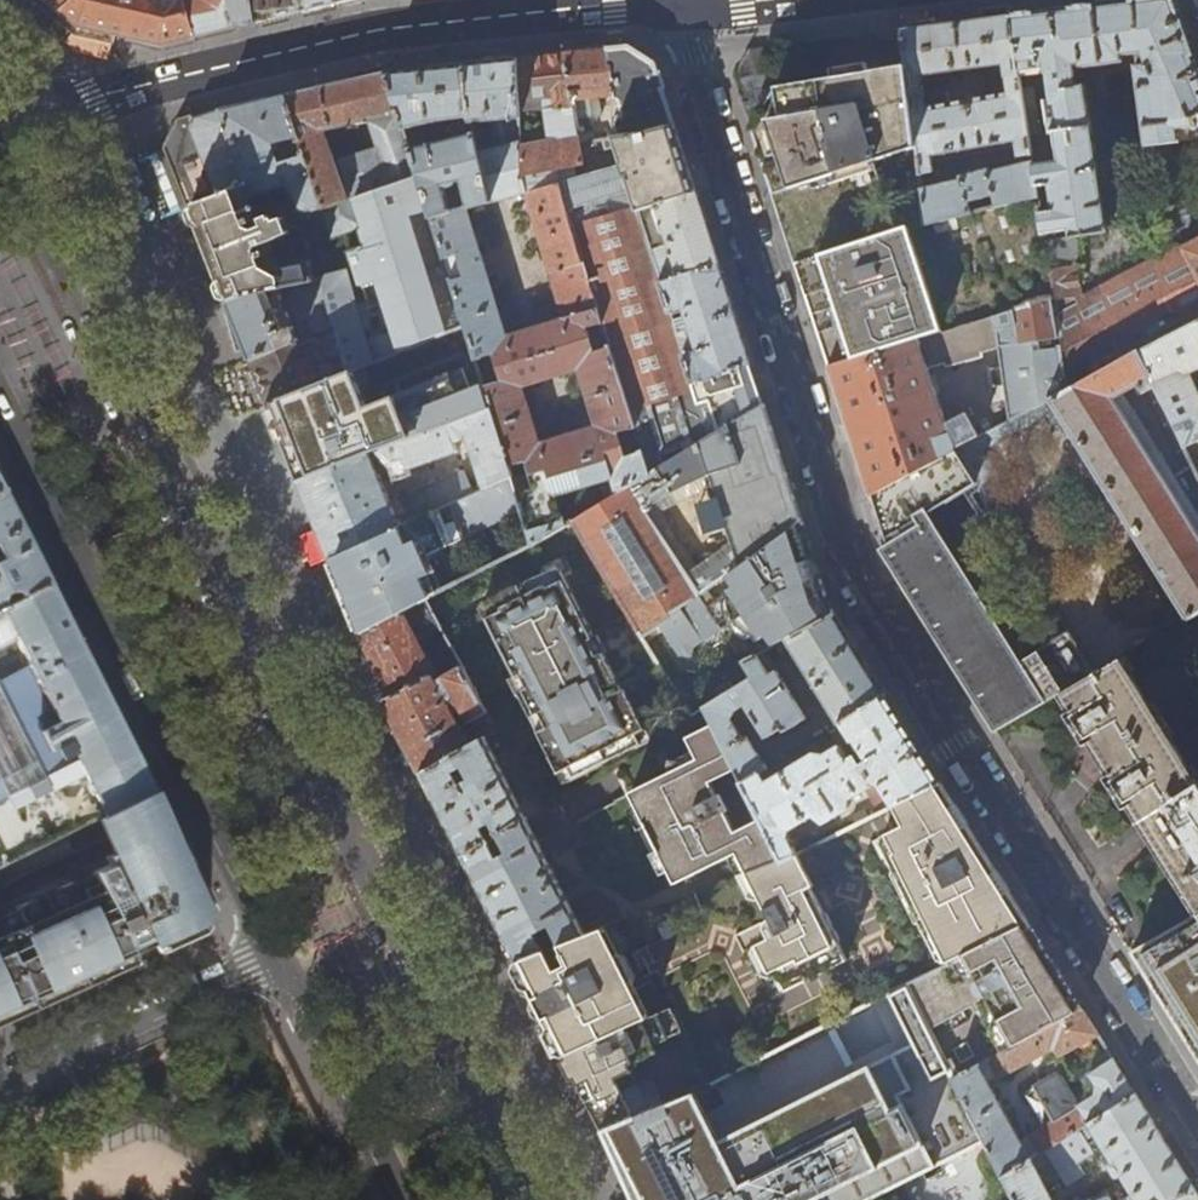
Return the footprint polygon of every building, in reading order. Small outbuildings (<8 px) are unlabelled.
[(61,12),(75,0),(46,0),(61,12)] [(61,12),(80,27),(120,35),(162,45),(195,37),(183,0),(75,0),(61,12)] [(195,37),(201,36),(236,28),(226,0),(183,0),(195,37)] [(236,28),(247,25),(257,23),(254,0),(226,0),(236,28)] [(257,23),(296,13),(301,12),(298,0),(254,0),(257,23)] [(301,12),(352,0),(298,0),(301,12)] [(1044,238),(1076,235),(1107,230),(1086,85),(1078,86),(1076,68),(1120,64),(1122,62),(1123,61),(1123,58),(1133,55),(1146,149),(1197,142),(1197,66),(1193,54),(1173,0),(1141,0),(1133,1),(1055,11),(1011,16),(1020,75),(1046,73),(1050,99),(1044,100),(1049,134),(1054,133),(1058,161),(1033,165),(1038,197),(1044,238)] [(1029,137),(1022,90),(1020,75),(1011,16),(955,23),(902,30),(906,65),(920,174),(935,172),(932,156),(1016,142),(1021,165),(990,173),(989,170),(961,176),(962,180),(922,188),(927,224),(972,213),(970,202),(994,195),(996,207),(1038,197),(1033,165),(1029,137)] [(629,47),(600,50),(585,51),(565,53),(580,144),(597,141),(589,98),(613,96),(619,101),(623,116),(612,120),(618,138),(633,135),(635,137),(657,132),(674,124),(666,102),(654,63),(642,55),(629,47)] [(542,56),(516,58),(522,175),(582,163),(580,144),(565,53),(542,56)] [(491,61),(464,64),(470,123),(491,121),(497,149),(478,154),(489,202),(490,203),(527,193),(522,175),(516,58),(491,61)] [(478,154),(470,123),(464,64),(432,67),(385,72),(417,176),(430,218),(451,212),(445,187),(451,188),(453,187),(457,184),(460,181),(461,181),(468,208),(489,202),(478,154)] [(922,188),(920,174),(906,65),(776,87),(752,129),(764,166),(786,235),(812,315),(829,368),(1053,296),(1044,238),(1038,197),(996,207),(972,213),(927,224),(922,188)] [(285,96),(323,208),(417,176),(385,72),(339,83),(285,96)] [(1032,88),(1022,90),(1029,137),(1038,136),(1032,88)] [(311,211),(323,208),(285,96),(257,102),(216,112),(192,118),(181,122),(167,149),(195,219),(217,210),(242,201),(252,197),(289,184),(296,205),(299,210),(301,212),(306,213),(311,211)] [(633,135),(618,138),(597,141),(580,144),(582,163),(522,175),(527,193),(560,184),(647,476),(709,438),(692,383),(661,283),(650,250),(638,211),(657,205),(696,192),(684,159),(674,124),(657,132),(635,137),(633,135)] [(323,208),(311,211),(313,215),(317,218),(321,218),(324,217),(331,237),(344,233),(370,319),(361,322),(346,271),(320,277),(320,279),(334,326),(348,373),(463,326),(430,218),(417,176),(323,208)] [(466,214),(451,212),(430,218),(463,326),(489,409),(510,476),(520,509),(531,544),(564,526),(555,495),(611,478),(616,495),(647,476),(560,184),(527,193),(563,320),(506,338),(466,214)] [(696,192),(657,205),(663,226),(658,228),(660,237),(666,235),(669,245),(650,250),(661,283),(719,265),(707,228),(696,192)] [(217,210),(195,219),(223,291),(228,303),(250,293),(313,280),(307,255),(308,251),(308,248),(305,243),(301,240),(298,229),(294,227),(288,229),(281,211),(259,219),(256,211),(258,210),(256,206),(255,206),(252,197),(242,201),(217,210)] [(1044,238),(1053,296),(1067,391),(1136,354),(1197,321),(1197,239),(1078,303),(1077,295),(1078,295),(1073,265),(1078,252),(1076,235),(1044,238)] [(719,265),(661,283),(692,383),(752,365),(738,325),(719,265)] [(320,279),(313,280),(250,293),(228,303),(246,349),(249,357),(251,361),(270,354),(275,366),(310,351),(306,338),(334,326),(320,279)] [(1067,391),(1053,296),(829,368),(851,436),(870,495),(978,438),(966,414),(945,421),(928,369),(945,364),(946,368),(982,357),(980,353),(1000,347),(1003,368),(995,370),(998,394),(1007,392),(1010,421),(1067,391)] [(1136,354),(1182,448),(1197,440),(1197,401),(1186,375),(1197,369),(1197,321),(1136,354)] [(348,373),(334,326),(306,338),(310,351),(275,366),(270,354),(251,361),(254,369),(268,405),(348,373)] [(489,409),(463,326),(348,373),(268,405),(281,438),(299,483),(370,455),(381,451),(400,444),(381,396),(445,370),(459,415),(444,421),(438,403),(409,415),(414,430),(408,432),(411,440),(489,409)] [(1136,354),(1067,391),(1010,421),(978,438),(870,495),(882,535),(896,574),(945,653),(994,732),(1059,694),(1094,673),(1067,631),(1033,651),(1035,656),(1023,664),(928,514),(976,484),(1032,573),(1047,563),(1003,493),(998,496),(973,455),(1046,416),(1054,428),(1064,422),(1186,619),(1197,612),(1197,481),(1182,448),(1136,354)] [(752,365),(692,383),(709,438),(764,404),(758,386),(752,365)] [(616,495),(572,522),(641,635),(659,624),(707,596),(802,521),(793,496),(773,433),(764,404),(709,438),(647,476),(616,495)] [(510,476),(489,409),(411,440),(400,444),(381,451),(392,465),(401,462),(405,472),(456,453),(453,444),(461,441),(465,434),(482,489),(510,476)] [(388,503),(370,455),(299,483),(316,523),(330,558),(468,495),(461,477),(408,500),(407,498),(393,504),(388,503)] [(440,593),(424,557),(520,509),(510,476),(482,489),(468,495),(330,558),(337,575),(346,598),(361,635),(427,600),(440,593)] [(0,491),(0,608),(47,585),(23,537),(0,491)] [(819,577),(802,521),(707,596),(659,624),(677,654),(681,652),(690,655),(693,645),(716,632),(712,627),(738,611),(763,652),(766,650),(775,645),(835,613),(828,603),(819,577)] [(620,688),(567,581),(550,590),(547,583),(500,605),(504,614),(486,622),(512,675),(519,672),(525,685),(515,690),(546,755),(553,770),(565,764),(571,775),(639,742),(634,732),(644,726),(624,686),(620,688)] [(47,585),(0,608),(0,864),(93,818),(151,790),(108,704),(54,597),(47,585)] [(395,721),(421,772),(484,736),(496,729),(427,600),(361,635),(392,695),(384,699),(395,721)] [(835,613),(775,645),(779,653),(791,646),(841,722),(886,694),(860,654),(835,613)] [(753,677),(707,706),(715,722),(738,768),(745,781),(761,772),(768,767),(748,734),(744,737),(732,718),(735,710),(746,704),(766,738),(782,728),(785,731),(807,718),(766,650),(763,652),(744,662),(753,677)] [(1120,658),(1094,673),(1059,694),(1069,712),(1065,715),(1085,746),(1089,744),(1108,776),(1104,778),(1124,810),(1128,807),(1194,917),(1197,915),(1197,782),(1120,658)] [(886,694),(841,722),(865,758),(855,765),(841,742),(825,753),(813,751),(766,780),(761,772),(745,781),(764,817),(784,857),(786,860),(800,853),(801,853),(792,836),(793,828),(817,813),(828,820),(852,806),(853,797),(873,784),(871,779),(880,780),(897,806),(942,785),(914,739),(886,694)] [(234,716),(222,722),(229,736),(241,730),(234,716)] [(738,830),(728,811),(730,809),(721,793),(719,794),(712,780),(738,768),(715,722),(689,736),(699,757),(631,791),(677,882),(739,851),(748,871),(784,857),(764,817),(738,830)] [(584,934),(484,736),(421,772),(438,806),(479,886),(516,960),(584,934)] [(964,817),(942,785),(897,806),(906,826),(889,835),(898,854),(891,858),(928,932),(933,930),(949,962),(1028,922),(1010,894),(964,817)] [(194,936),(194,934),(199,930),(201,926),(203,919),(202,911),(210,907),(171,831),(151,790),(93,818),(114,859),(89,870),(91,874),(69,884),(67,880),(51,887),(53,891),(28,901),(27,898),(10,906),(12,911),(0,916),(0,1023),(38,1006),(91,982),(139,960),(175,944),(194,936)] [(815,884),(800,853),(786,860),(784,857),(748,871),(771,914),(815,891),(812,886),(815,884)] [(53,891),(51,887),(49,884),(26,895),(27,898),(28,901),(53,891)] [(849,959),(815,891),(771,914),(772,917),(770,922),(769,926),(769,931),(772,938),(758,945),(774,975),(780,973),(787,989),(849,959)] [(1194,917),(1133,954),(1174,1018),(1197,1058),(1197,915),(1194,917)] [(1081,1007),(1062,977),(1028,922),(949,962),(907,983),(929,1027),(971,1004),(975,1010),(980,1008),(1002,1050),(1081,1007)] [(649,1016),(604,927),(584,934),(516,960),(530,988),(557,1042),(564,1055),(649,1016)] [(988,1144),(954,1077),(946,1061),(929,1027),(907,983),(887,993),(914,1046),(721,1142),(695,1089),(665,1102),(602,1129),(613,1153),(629,1184),(637,1199),(876,1199),(988,1144)] [(630,1063),(684,1038),(670,1007),(649,1016),(564,1055),(572,1071),(602,1129),(665,1102),(653,1075),(637,1082),(630,1063)] [(1081,1007),(1002,1050),(961,1073),(954,1077),(988,1144),(1004,1175),(1032,1157),(1045,1148),(1079,1127),(1088,1122),(1134,1092),(1113,1059),(1089,1073),(1096,1086),(1097,1094),(1079,1104),(1067,1084),(1076,1079),(1076,1074),(1063,1053),(1067,1050),(1081,1055),(1103,1043),(1092,1024),(1081,1007)] [(961,1073),(953,1058),(946,1061),(954,1077),(961,1073)] [(1088,1122),(1110,1157),(1104,1161),(1107,1165),(1110,1163),(1110,1167),(1116,1176),(1119,1176),(1120,1175),(1132,1195),(1120,1199),(1173,1199),(1195,1190),(1165,1143),(1134,1092),(1088,1122)] [(1079,1127),(1045,1148),(1067,1184),(1085,1173),(1078,1160),(1094,1151),(1079,1127)] [(1004,1175),(1017,1199),(1054,1199),(1032,1157),(1004,1175)] [(1173,1199),(1197,1199),(1197,1195),(1195,1190),(1173,1199)]
